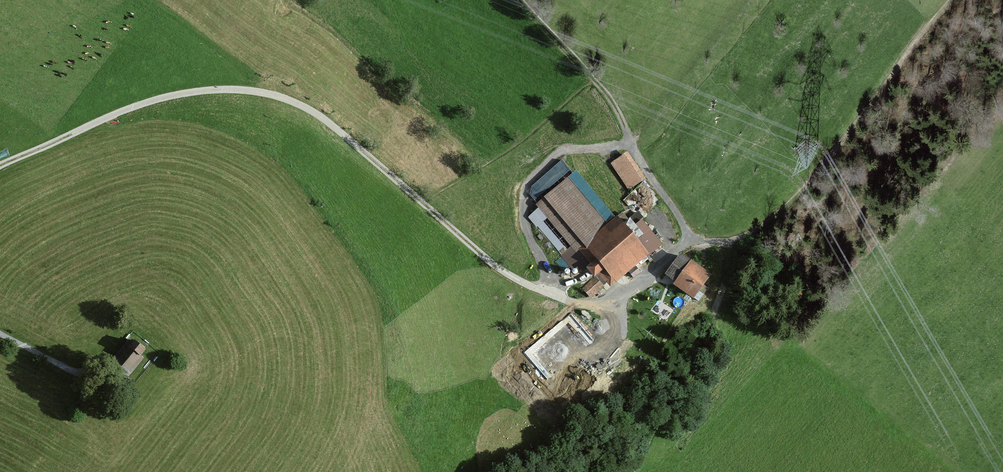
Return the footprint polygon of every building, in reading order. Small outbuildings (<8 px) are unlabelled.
[(646,183),(630,156),(613,167),(628,194),(646,183)] [(623,221),(619,224),(579,176),(535,211),(569,253),(564,257),(578,274),(587,267),(598,280),(585,290),(594,302),(611,288),(615,293),(667,250),(643,221),(631,231),(623,221)] [(694,298),(709,279),(682,258),(667,277),(694,298)] [(136,348),(119,370),(132,381),(150,359),(149,358),(154,352),(143,343),(138,350),(136,348)]
